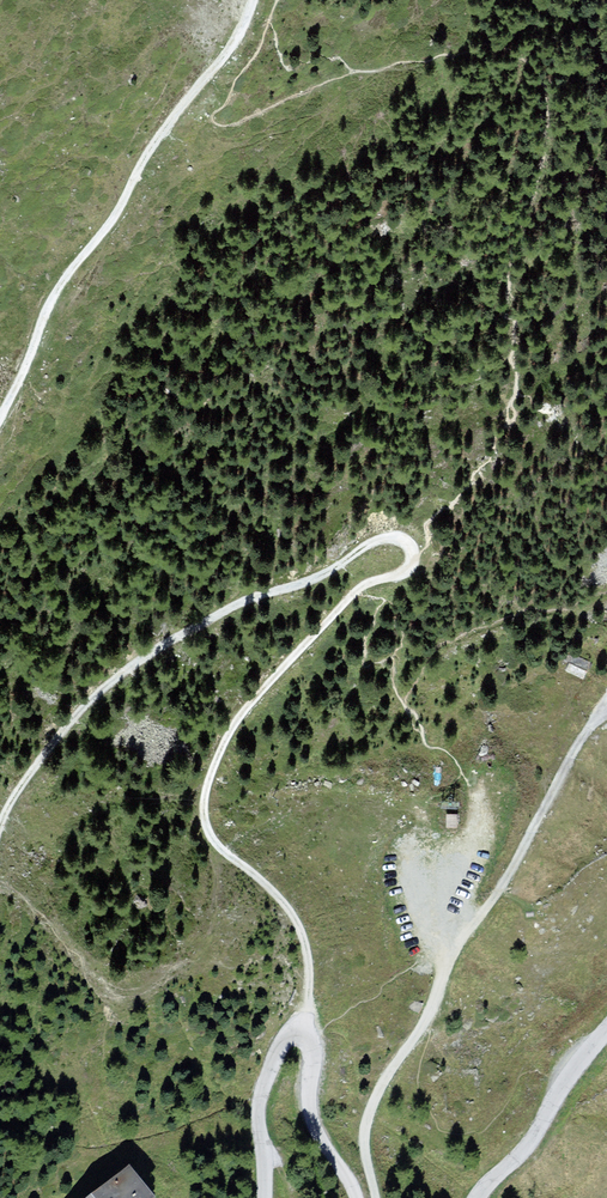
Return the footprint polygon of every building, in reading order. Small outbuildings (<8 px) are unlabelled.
[(574,656),(567,670),(582,677),(585,671),(589,663),(574,656)] [(457,828),(457,815),(446,815),(446,828),(457,828)] [(419,1003),(412,1001),(410,1000),(408,1009),(419,1012),(422,1004),(419,1003)] [(129,1176),(101,1197),(146,1197),(129,1176)]
